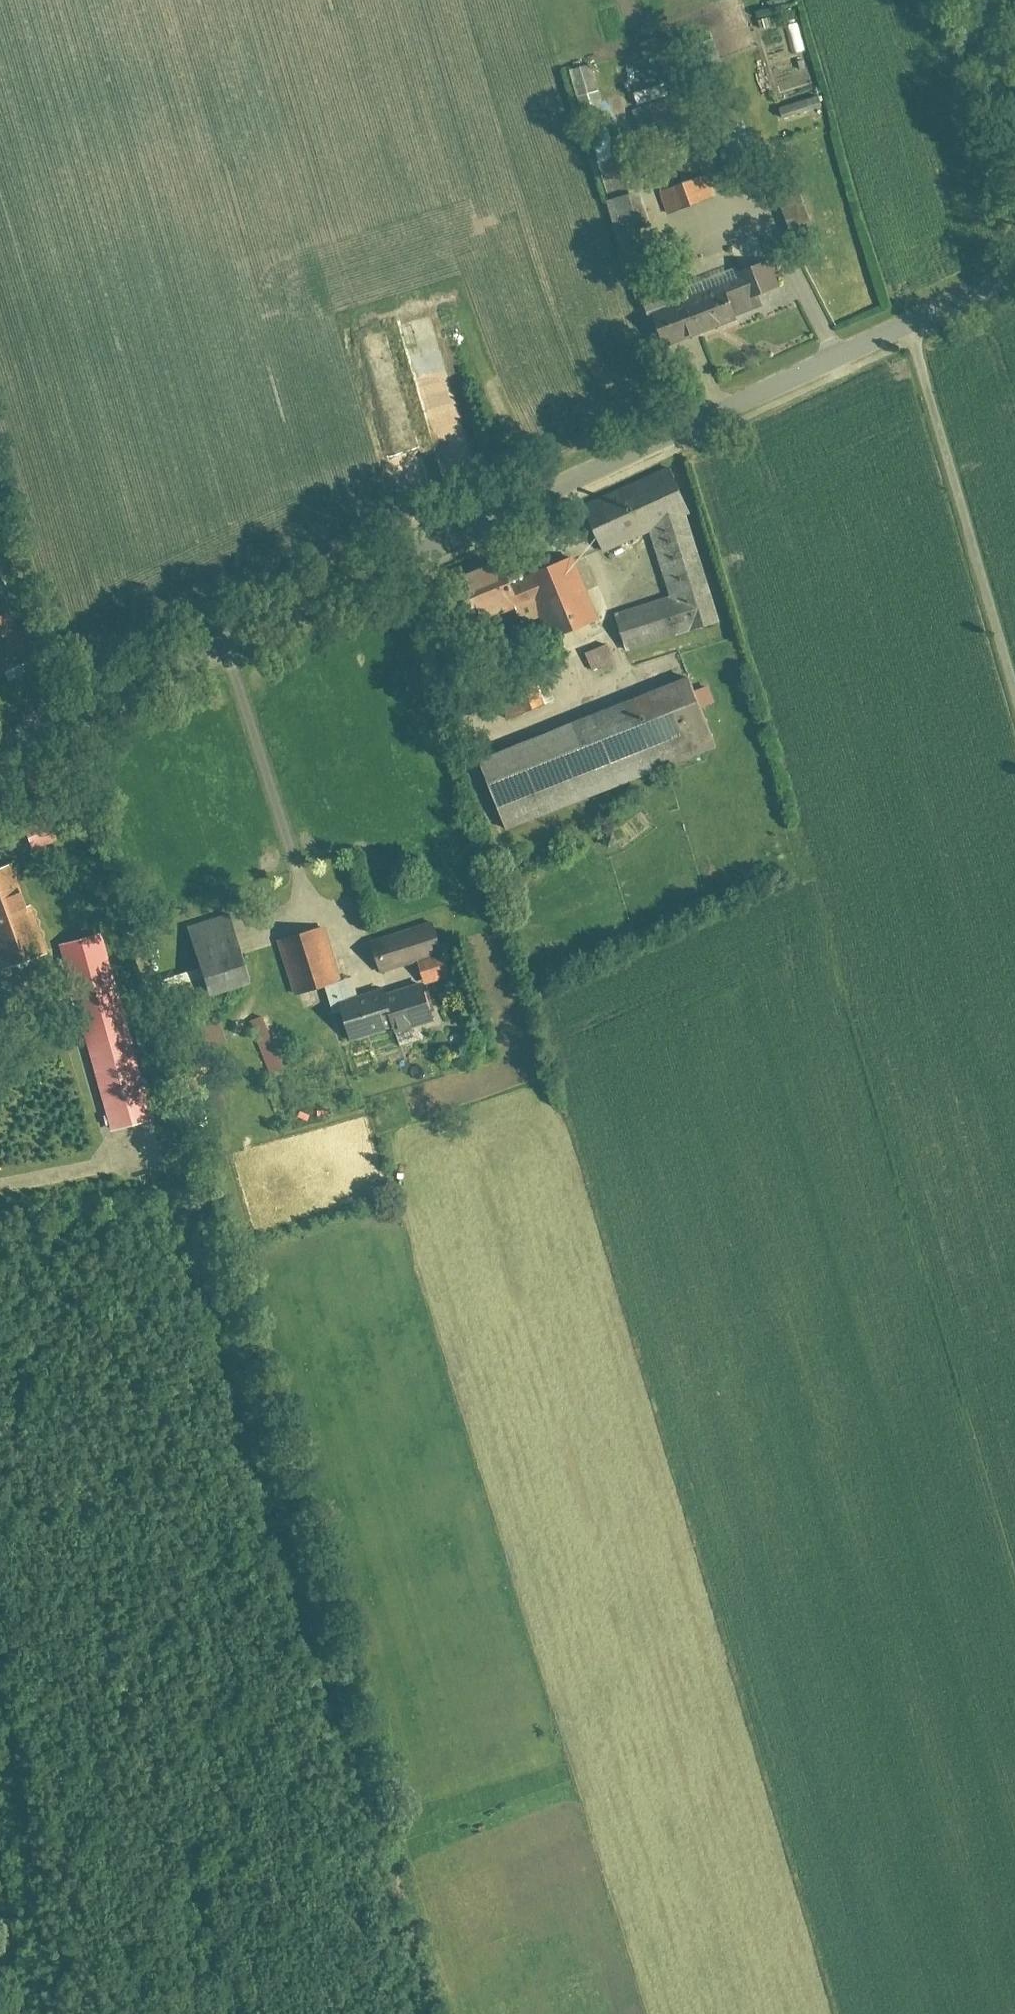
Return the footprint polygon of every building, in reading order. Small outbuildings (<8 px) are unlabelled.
[(595,64),(571,72),(582,103),(606,94),(595,64)] [(634,90),(642,113),(681,101),(673,78),(634,90)] [(779,103),(781,131),(828,127),(826,100),(779,103)] [(621,152),(600,160),(612,193),(633,185),(621,152)] [(659,193),(668,216),(708,201),(700,179),(659,193)] [(609,204),(622,235),(651,223),(638,192),(609,204)] [(652,308),(664,341),(765,304),(752,270),(652,308)] [(706,639),(703,629),(725,622),(692,508),(691,508),(677,469),(593,498),(612,554),(656,539),(672,597),(622,612),(636,661),(706,639)] [(578,558),(533,577),(558,639),(604,620),(578,558)] [(465,580),(485,628),(521,613),(501,565),(465,580)] [(9,596),(4,582),(0,584),(0,599),(9,596)] [(23,635),(17,616),(0,622),(0,665),(4,675),(48,659),(38,629),(23,635)] [(585,653),(591,670),(618,661),(612,644),(585,653)] [(487,759),(514,827),(722,747),(696,678),(487,759)] [(29,827),(36,849),(64,841),(57,819),(29,827)] [(0,873),(0,953),(7,973),(56,955),(23,865),(0,873)] [(192,928),(208,985),(256,972),(240,914),(192,928)] [(332,924),(281,939),(299,998),(350,983),(332,924)] [(378,940),(384,968),(449,953),(443,926),(378,940)] [(112,936),(67,947),(113,1123),(158,1111),(112,936)] [(427,981),(455,974),(451,959),(423,967),(427,981)] [(342,1004),(353,1038),(394,1026),(396,1031),(435,1019),(424,985),(387,996),(385,991),(342,1004)] [(273,1022),(253,1028),(267,1072),(287,1065),(273,1022)]
